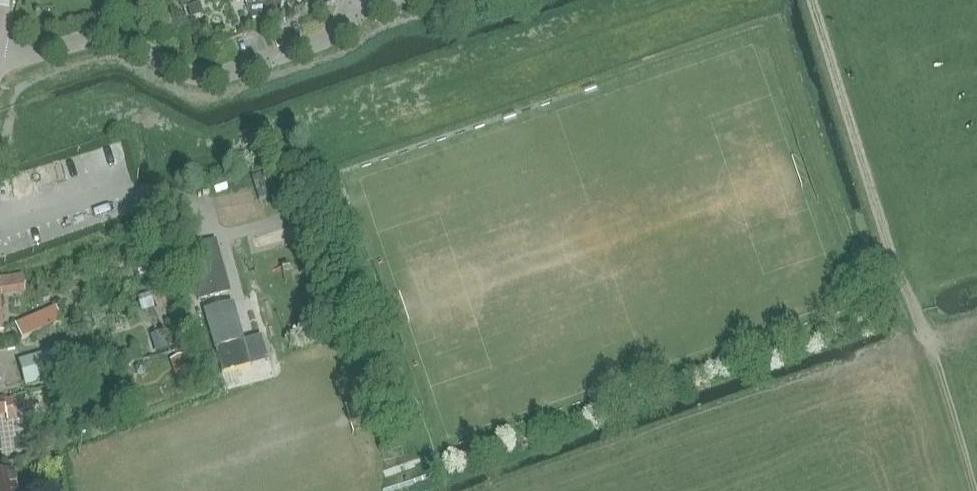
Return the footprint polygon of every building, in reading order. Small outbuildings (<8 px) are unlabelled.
[(251,21),(275,13),(271,2),(276,0),(243,0),(251,21)] [(254,214),(257,229),(242,233),(245,245),(275,238),(269,211),(254,214)] [(198,303),(230,293),(216,240),(182,249),(198,303)] [(26,291),(24,280),(14,281),(14,277),(0,279),(0,295),(26,291)] [(212,351),(244,342),(233,304),(202,312),(212,351)] [(16,326),(21,339),(39,333),(35,320),(16,326)] [(161,331),(149,336),(155,354),(167,351),(161,331)] [(24,360),(30,383),(72,372),(65,349),(24,360)] [(0,475),(0,490),(17,490),(14,472),(0,475)]
